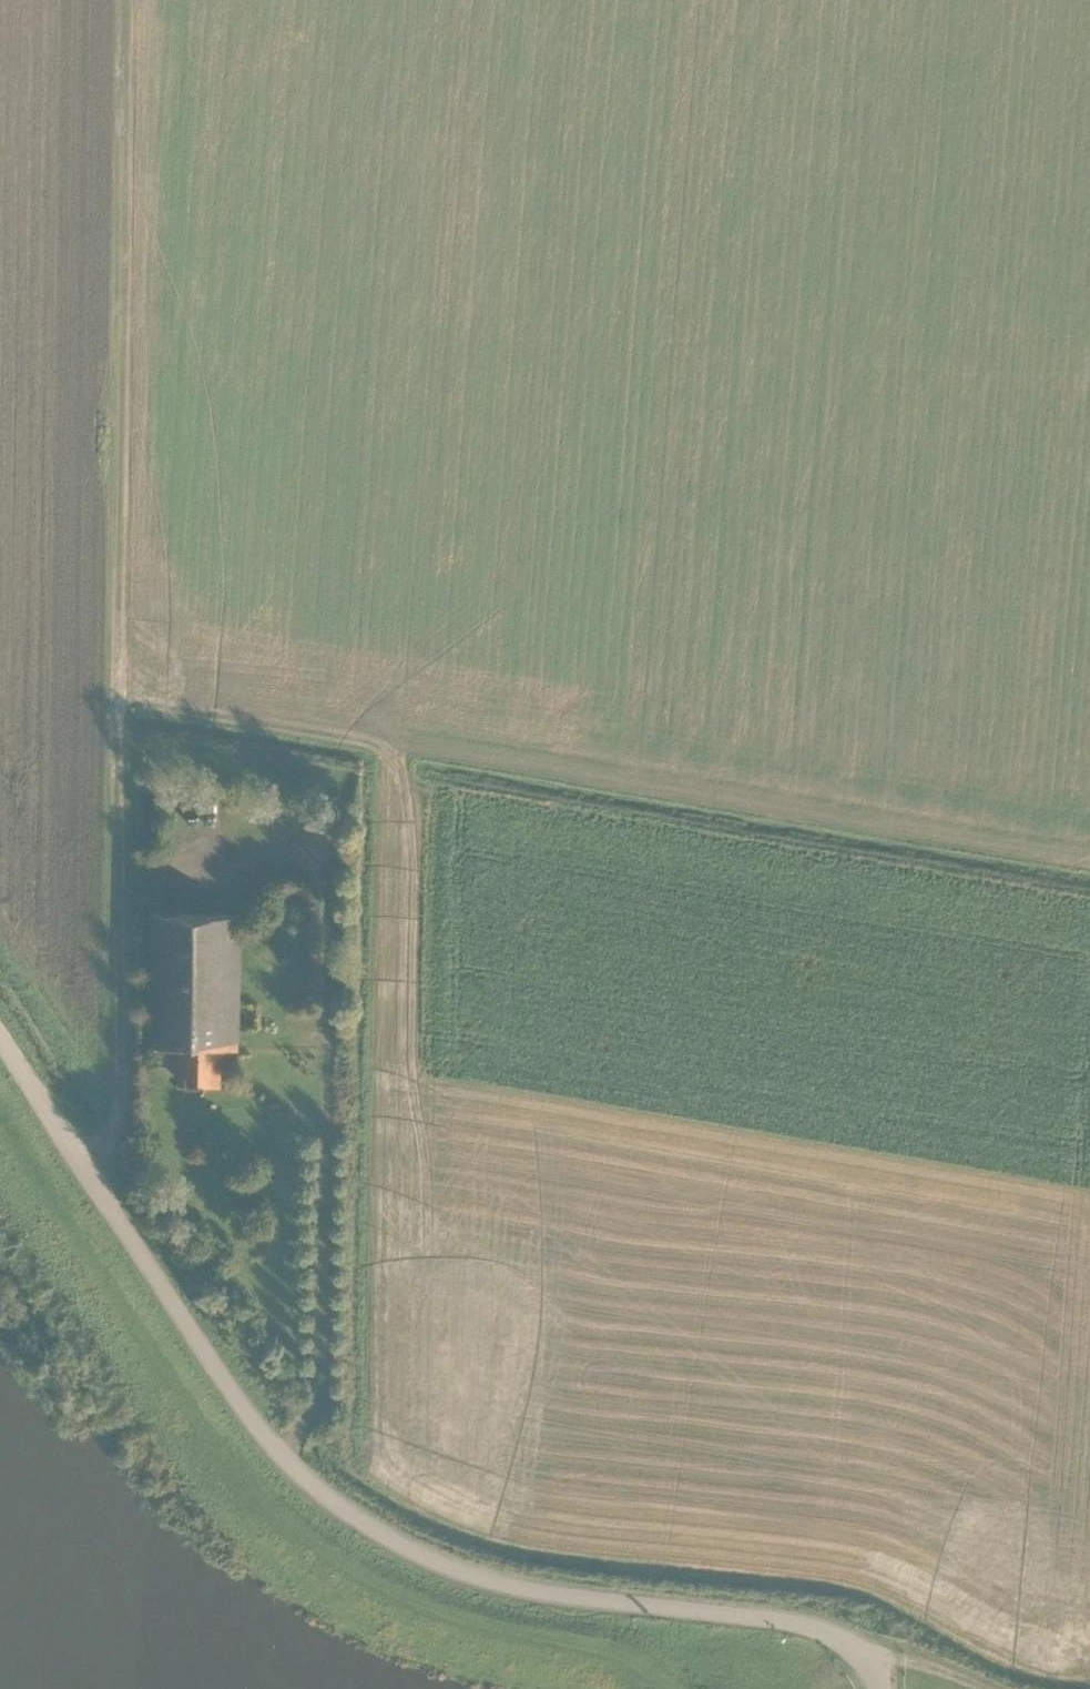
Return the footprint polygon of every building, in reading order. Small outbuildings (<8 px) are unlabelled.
[(152,1047),(180,1047),(180,1084),(223,1084),(223,1063),(223,1048),(239,1048),(239,914),(153,913),(152,1047)]
